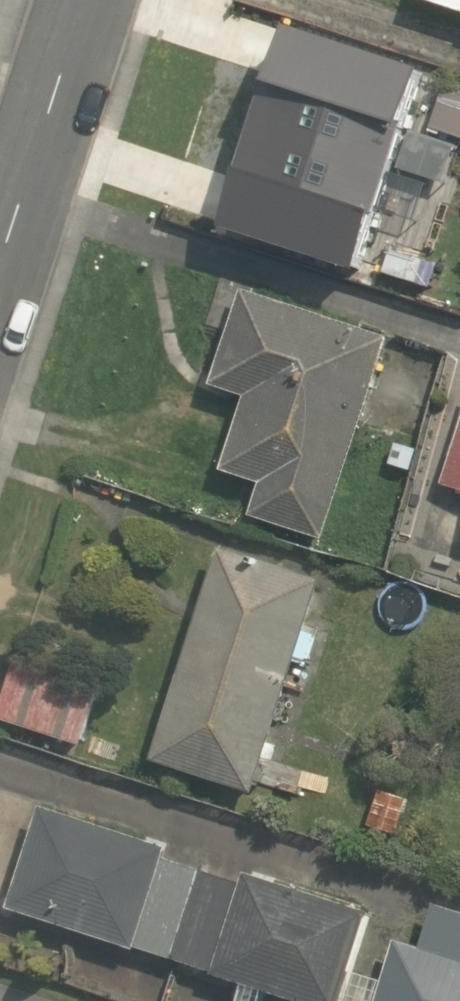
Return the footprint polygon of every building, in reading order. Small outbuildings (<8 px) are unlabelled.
[(459,13),(459,0),(421,0),(459,13)] [(459,137),(459,94),(450,91),(436,128),(459,137)] [(285,228),(379,259),(423,125),(329,94),(285,228)] [(413,284),(419,265),(391,256),(385,275),(413,284)] [(252,522),(325,546),(391,342),(243,294),(213,388),(249,400),(225,475),(263,487),(252,522)] [(446,488),(459,492),(459,440),(446,488)] [(412,473),(417,452),(396,446),(391,467),(412,473)] [(154,765),(255,797),(322,585),(222,553),(154,765)] [(81,749),(98,691),(17,667),(0,722),(0,724),(81,749)] [(408,802),(377,791),(363,829),(394,840),(408,802)] [(10,911),(242,989),(238,1000),(265,1000),(267,996),(282,1000),(459,1000),(459,915),(439,908),(421,962),(395,953),(386,981),(352,969),(370,914),(246,873),(242,885),(164,859),(167,851),(44,810),(10,911)]
